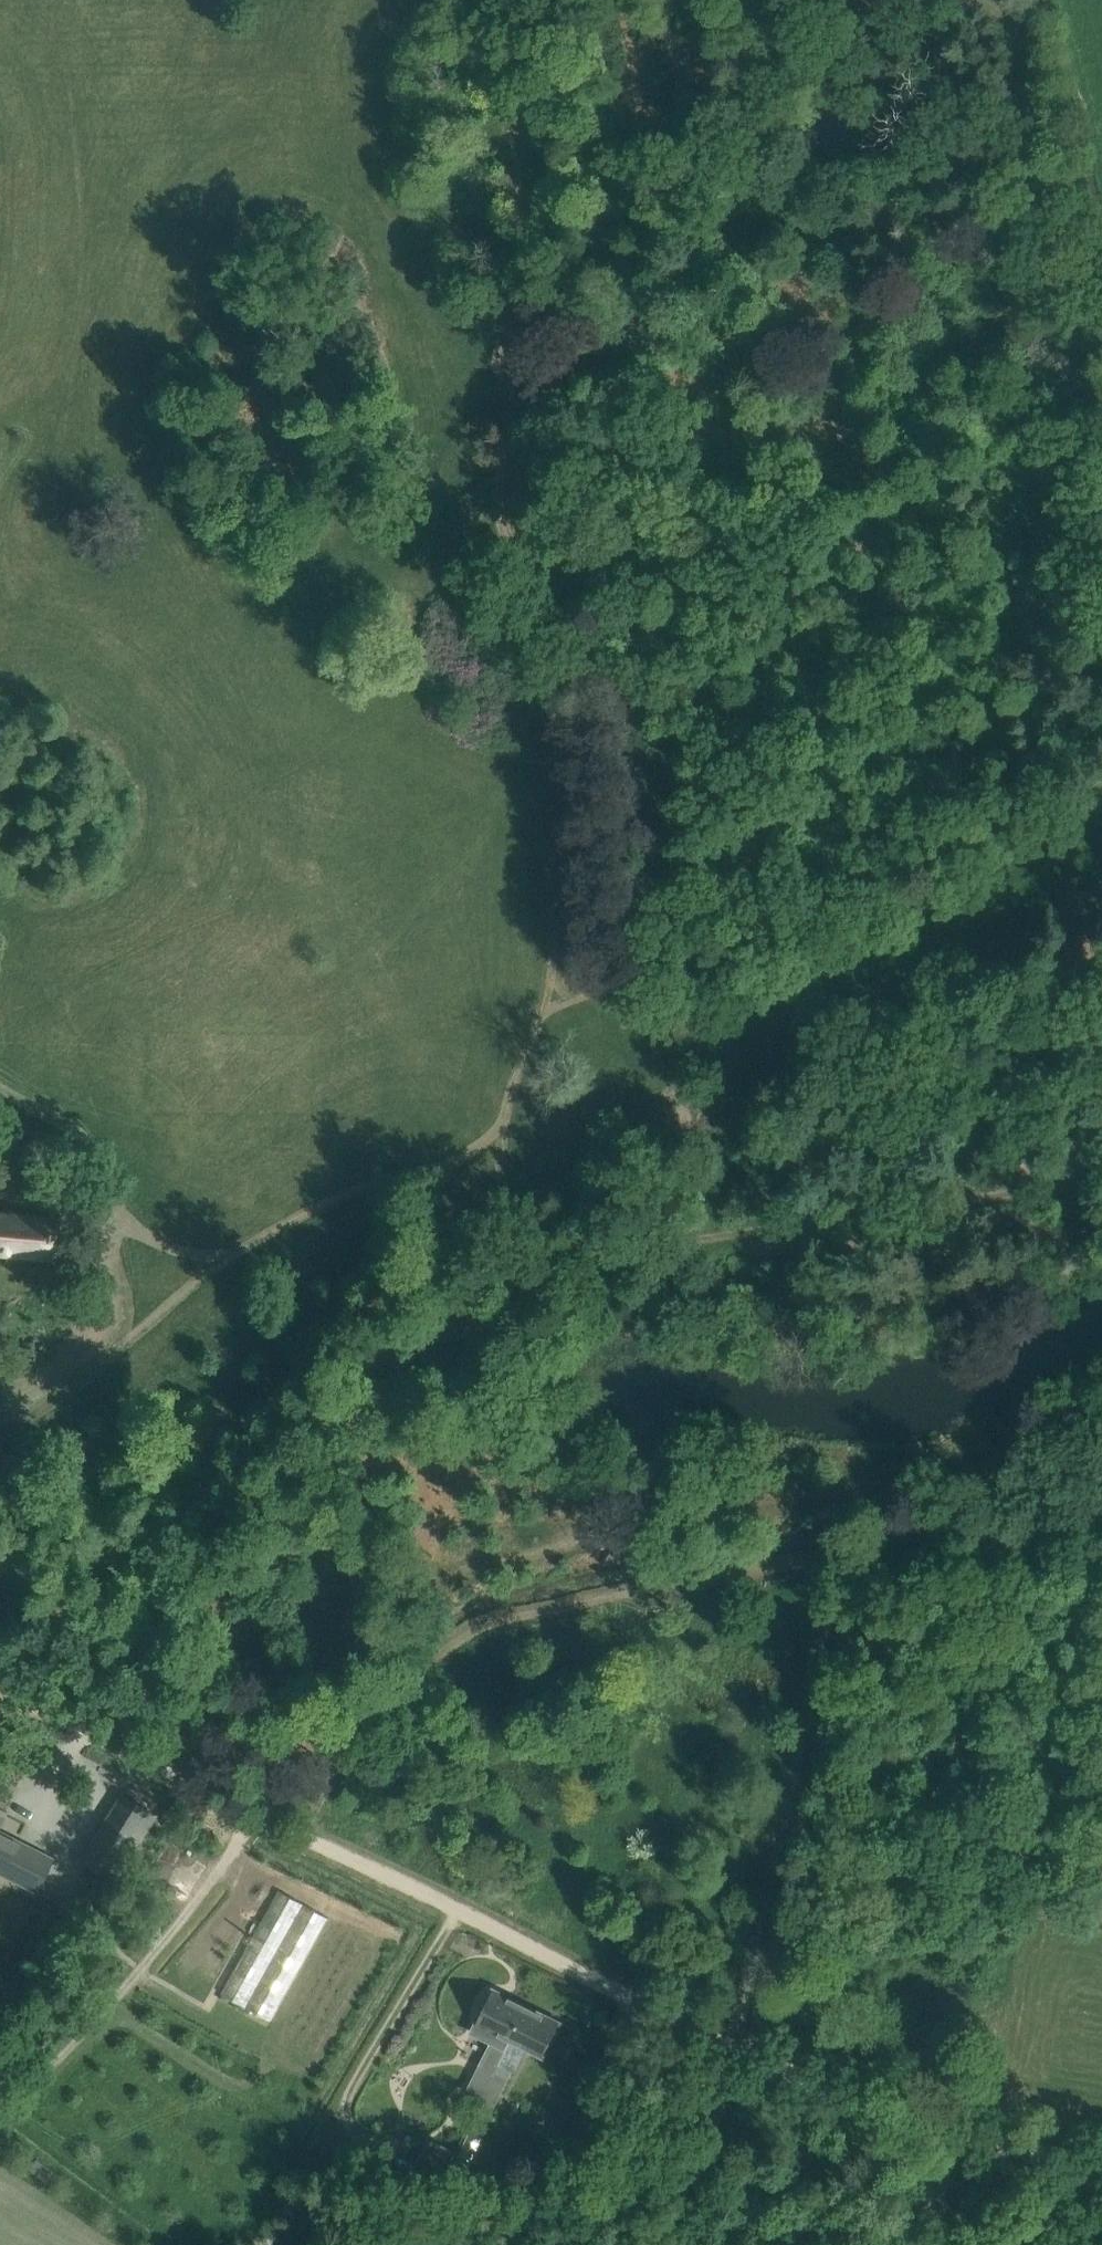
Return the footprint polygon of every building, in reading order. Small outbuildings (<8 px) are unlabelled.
[(0,1212),(0,1254),(51,1259),(55,1218),(0,1212)] [(154,1816),(121,1795),(79,1861),(112,1881),(154,1816)] [(34,1889),(50,1859),(0,1834),(0,1872),(34,1889)] [(328,1918),(279,1890),(221,1993),(271,2020),(328,1918)] [(492,2045),(468,2095),(479,2101),(480,2099),(526,2005),(493,1989),(483,2009),(475,2027),(471,2036),(492,2045)] [(480,2099),(479,2101),(495,2109),(511,2076),(513,2073),(516,2074),(527,2052),(542,2059),(550,2042),(560,2022),(526,2005),(480,2099)]
